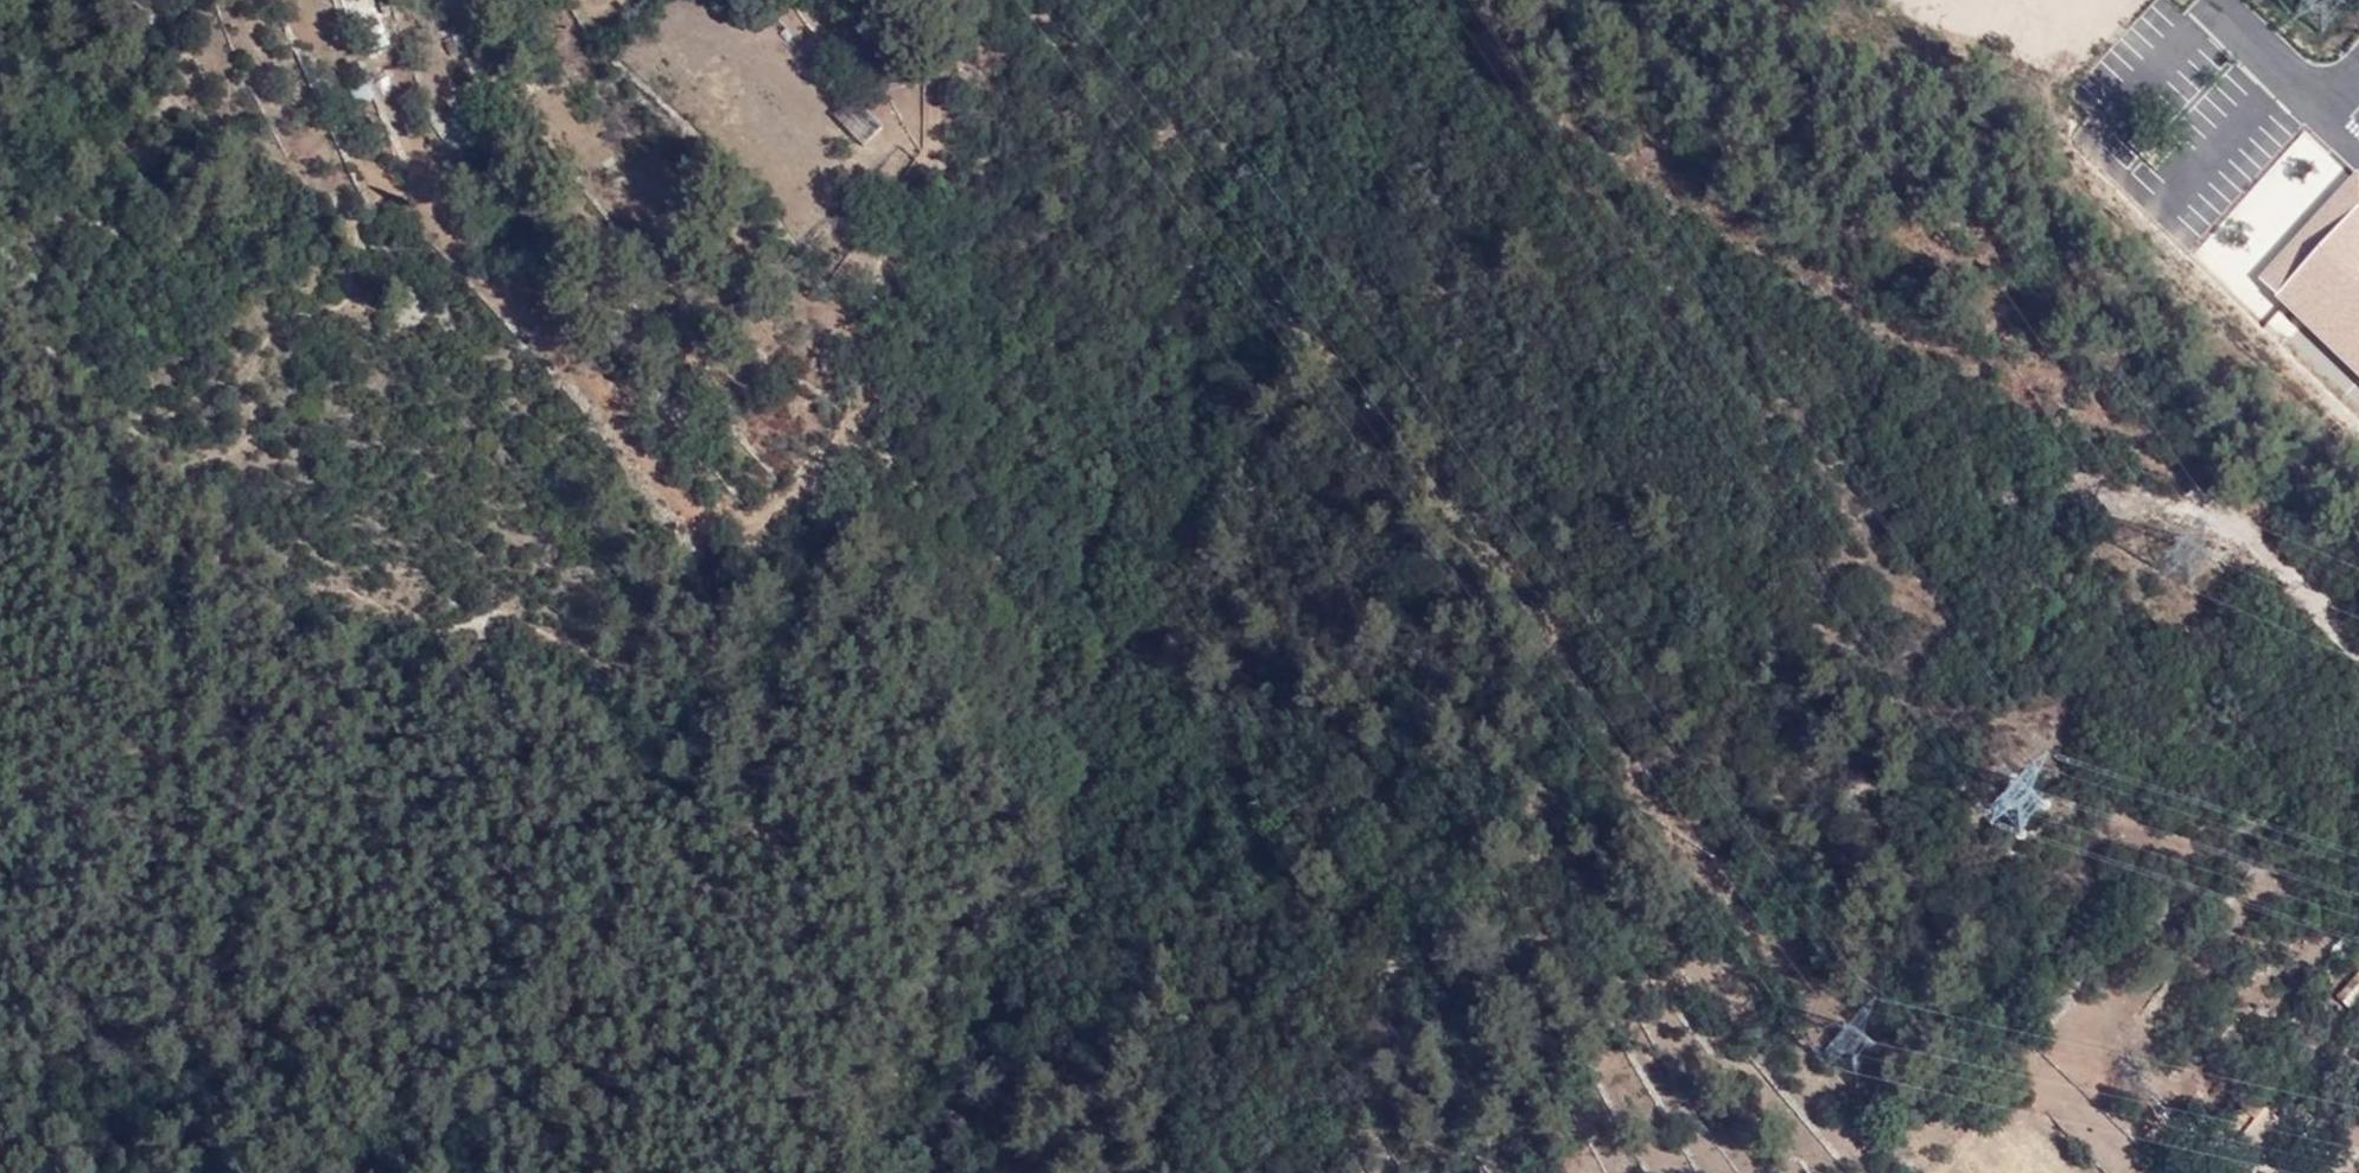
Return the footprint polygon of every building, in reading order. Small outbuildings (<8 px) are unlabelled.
[(378,4),(377,0),(341,0),(343,12),(378,4)] [(2257,278),(2358,378),(2358,186),(2354,181),(2257,278)] [(2336,995),(2351,1008),(2358,998),(2358,971),(2357,969),(2336,995)] [(2271,1144),(2283,1132),(2259,1109),(2247,1122),(2271,1144)]
